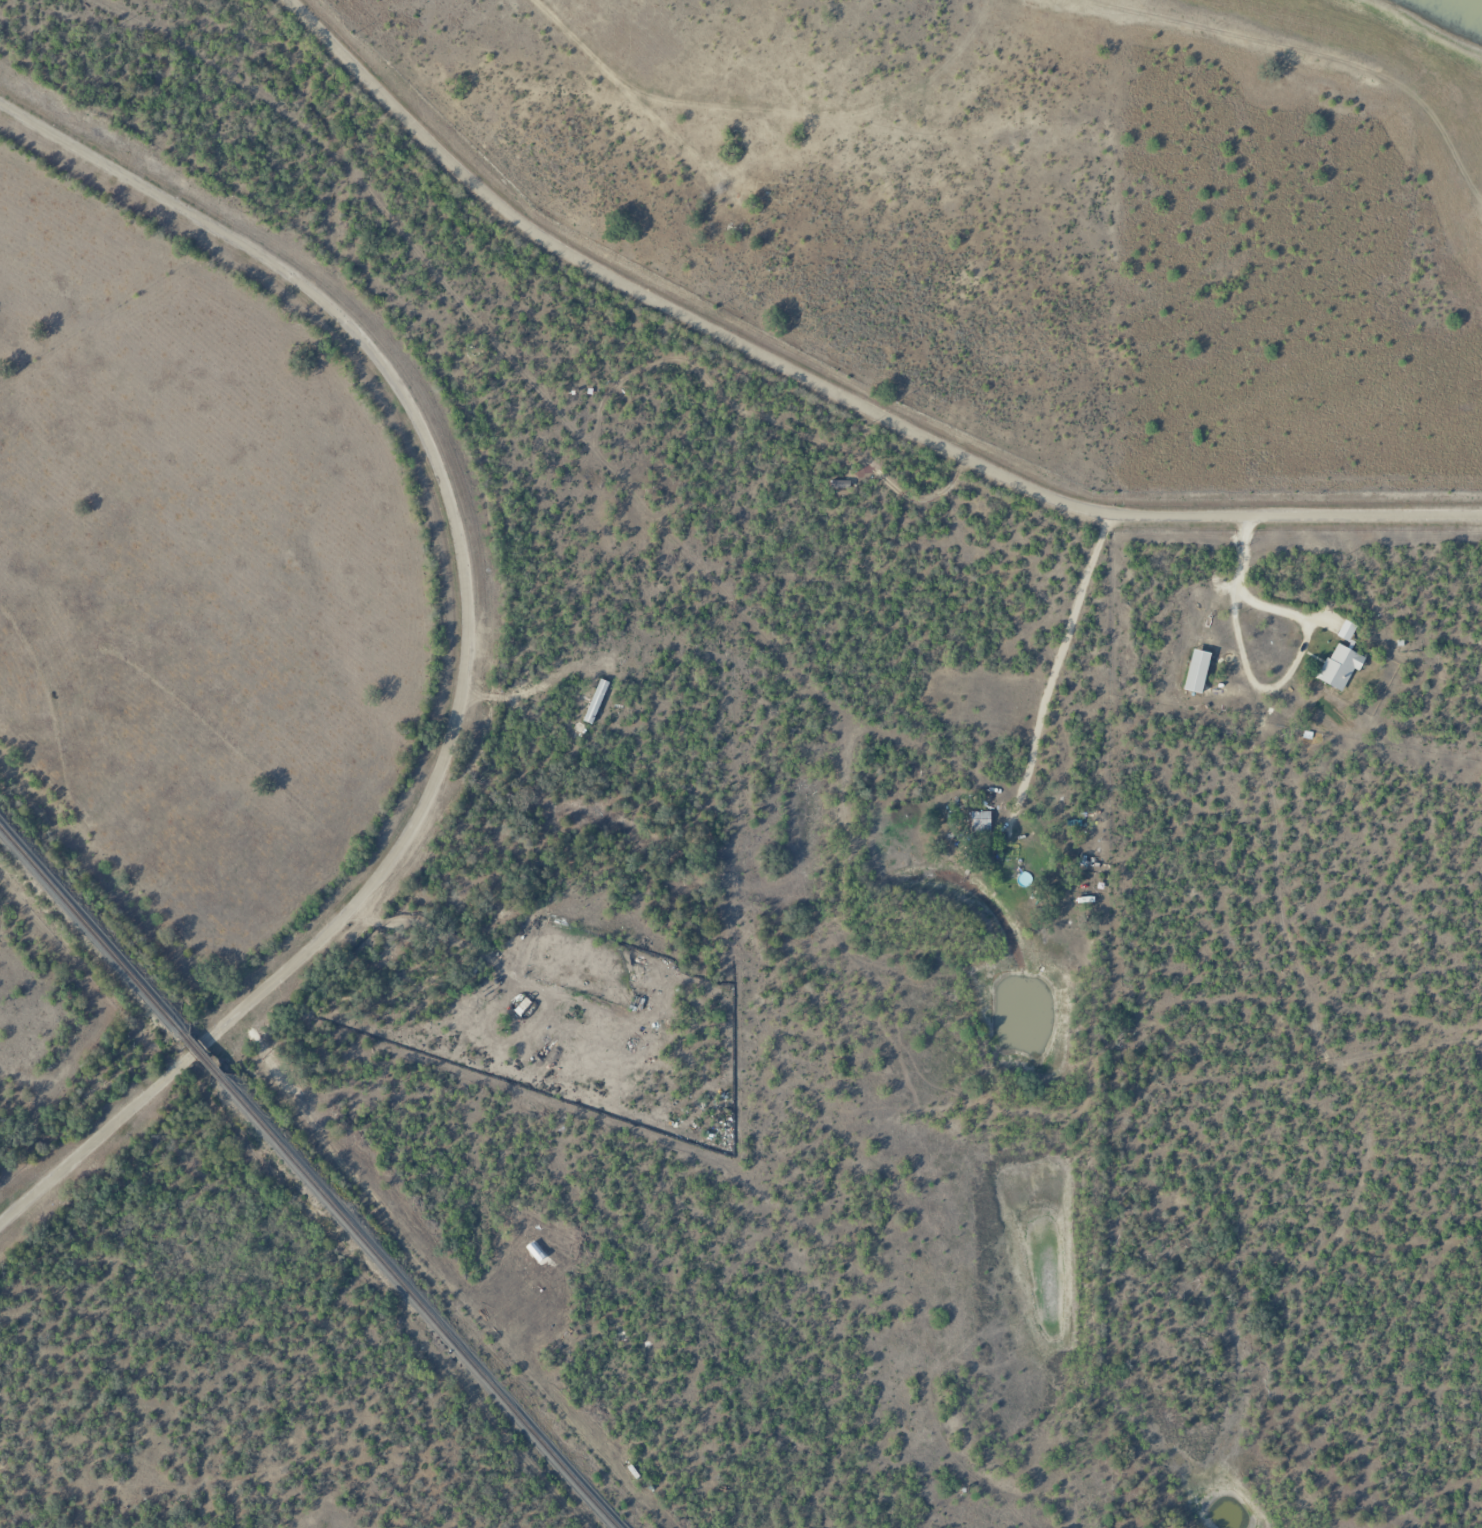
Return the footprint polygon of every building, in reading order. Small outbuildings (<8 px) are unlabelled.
[(1351,640),(1358,624),(1346,619),(1339,634),(1351,640)] [(1344,690),(1354,668),(1360,671),(1367,655),(1334,640),(1317,678),(1344,690)] [(1205,692),(1214,652),(1194,648),(1185,688),(1205,692)] [(991,833),(991,810),(971,810),(971,833),(991,833)]
